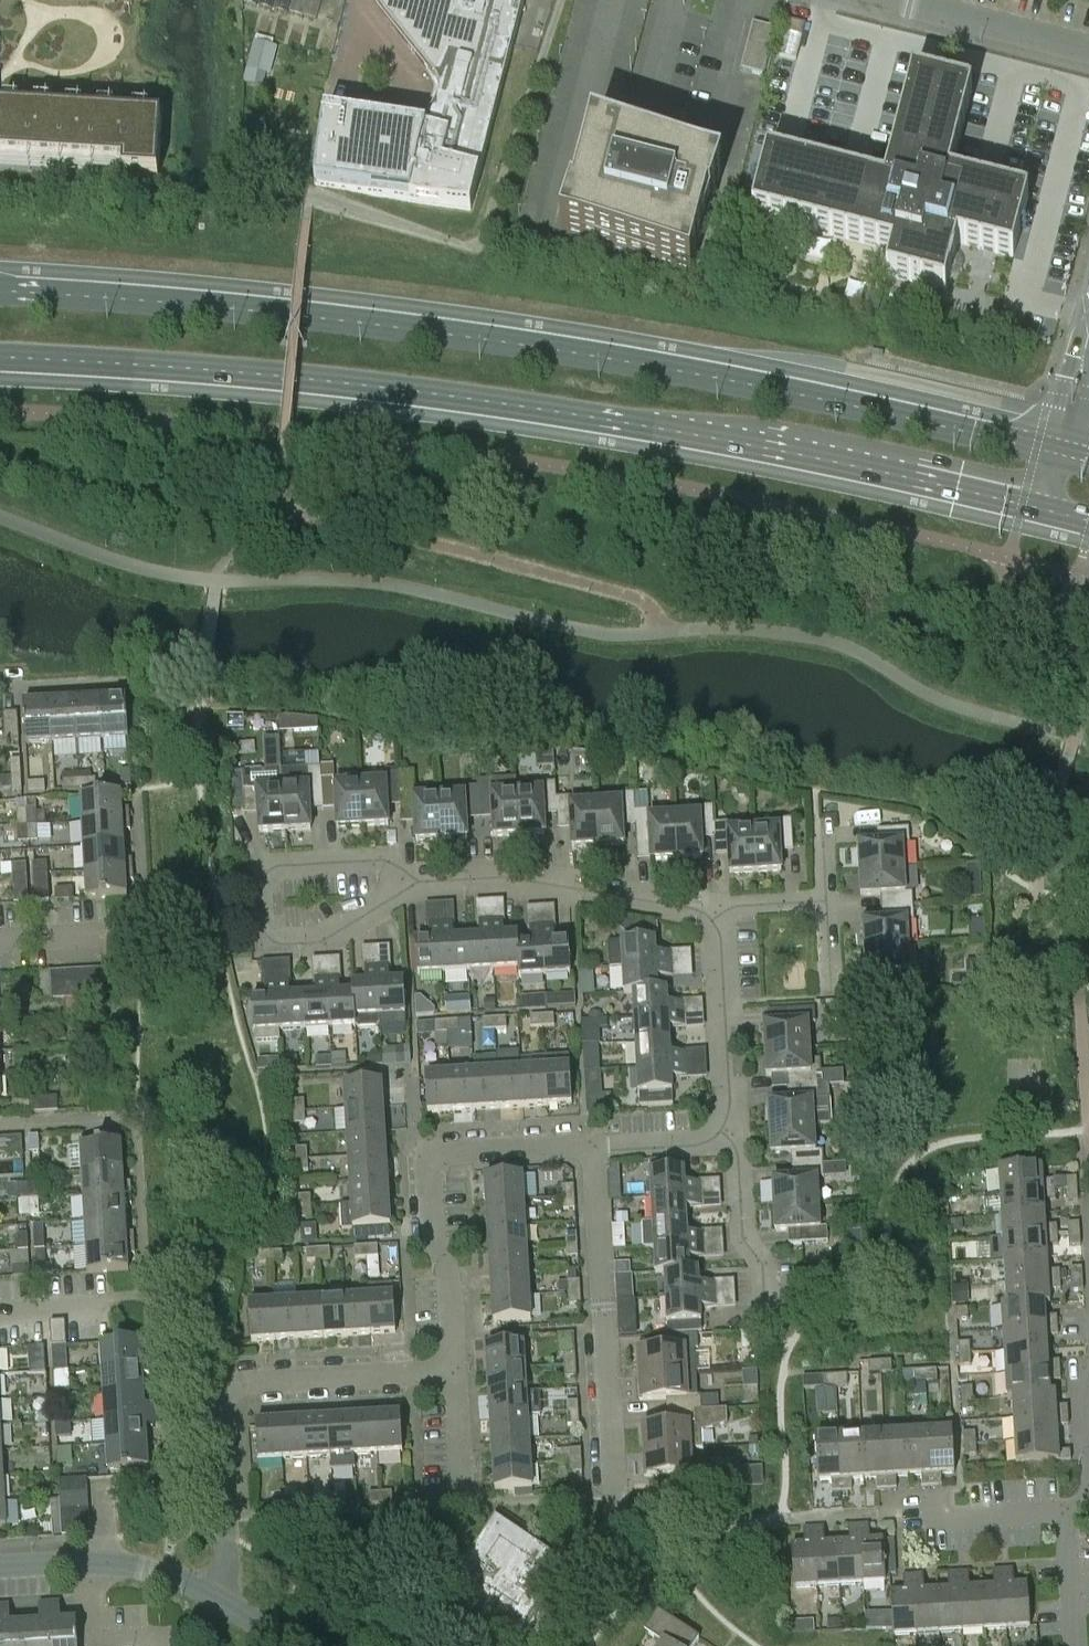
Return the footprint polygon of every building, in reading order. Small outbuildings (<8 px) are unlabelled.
[(313,21),(319,0),(244,0),(244,1),(313,21)] [(374,1),(376,6),(379,10),(425,68),(437,83),(439,85),(439,87),(440,88),(440,90),(440,91),(441,93),(440,96),(440,98),(440,99),(437,106),(430,120),(427,124),(423,128),(419,131),(414,132),(409,132),(326,121),(326,120),(325,120),(315,187),(471,210),(525,0),(373,0),(374,1)] [(764,77),(776,29),(752,23),(740,71),(764,77)] [(275,49),(256,44),(249,72),(268,77),(275,49)] [(767,157),(752,216),(892,252),(886,277),(945,292),(958,245),(1013,259),(1028,200),(950,179),(972,93),(913,78),(884,187),(767,157)] [(123,176),(123,178),(158,180),(161,122),(0,112),(0,169),(123,176)] [(632,150),(632,151),(625,149),(626,145),(593,134),(566,237),(692,269),(718,173),(646,155),(646,153),(647,152),(647,150),(646,148),(645,146),(644,145),(642,144),(641,144),(640,143),(638,143),(636,144),(635,145),(633,147),(633,148),(632,150)] [(880,297),(867,294),(864,306),(877,310),(880,297)] [(100,694),(103,741),(129,740),(126,698),(111,699),(111,693),(100,694)] [(75,701),(77,743),(103,741),(100,694),(88,694),(89,701),(75,701)] [(49,697),(52,744),(77,743),(75,701),(61,702),(60,696),(49,697)] [(39,704),(24,705),(26,746),(52,744),(49,697),(39,698),(39,704)] [(19,741),(18,713),(3,714),(5,742),(19,741)] [(230,719),(230,733),(247,732),(246,718),(230,719)] [(318,722),(295,719),(295,734),(318,733),(318,722)] [(261,753),(274,754),(275,737),(261,737),(261,753)] [(320,753),(280,756),(281,771),(285,832),(311,831),(309,806),(322,805),(321,779),(320,753)] [(11,777),(21,777),(20,760),(10,761),(11,777)] [(120,772),(121,788),(131,788),(131,771),(120,772)] [(281,771),(242,773),(242,774),(244,810),(257,809),(259,834),(285,832),(281,771)] [(230,774),(232,810),(244,810),(242,774),(230,774)] [(441,841),(439,797),(415,798),(414,774),(399,775),(400,801),(401,819),(414,818),(415,843),(441,841)] [(363,828),(388,827),(387,802),(400,801),(399,775),(385,775),(385,783),(360,784),(363,828)] [(12,790),(11,777),(2,778),(3,791),(12,790)] [(22,793),(21,777),(11,777),(12,790),(12,794),(22,793)] [(337,829),(363,828),(360,784),(335,785),(334,778),(321,779),(322,805),(335,805),(337,829)] [(79,781),(80,790),(96,789),(96,780),(79,781)] [(516,780),(477,781),(477,788),(479,814),(492,813),(493,838),(519,837),(517,793),(516,780)] [(64,791),(80,790),(79,781),(63,782),(64,791)] [(29,794),(45,792),(45,783),(28,784),(29,794)] [(556,798),(555,783),(542,784),(543,791),(517,793),(519,837),(545,835),(544,811),(556,810),(557,810),(556,798)] [(479,814),(477,788),(464,789),(464,796),(439,797),(441,841),(467,840),(466,815),(479,814)] [(635,812),(634,794),(620,795),(620,802),(595,803),(598,847),(624,846),(622,821),(635,820),(635,812)] [(82,824),(130,821),(129,811),(122,811),(121,796),(80,798),(82,824)] [(572,849),(598,847),(595,803),(570,805),(569,798),(556,798),(557,810),(556,810),(557,825),(570,824),(572,849)] [(714,825),(713,807),(699,808),(700,815),(674,817),(677,861),(702,859),(701,834),(714,834),(714,825)] [(18,828),(27,827),(26,810),(17,811),(18,828)] [(36,810),(26,810),(27,827),(37,827),(36,810)] [(651,862),(677,861),(674,817),(649,818),(648,811),(635,812),(635,820),(636,838),(649,837),(651,862)] [(753,830),(755,874),(781,872),(780,848),(793,847),(791,820),(777,821),(778,828),(753,830)] [(83,849),(124,847),(123,833),(130,833),(130,821),(82,824),(83,849)] [(729,875),(755,874),(753,830),(727,831),(727,824),(714,825),(714,834),(715,851),(728,851),(729,875)] [(28,843),(27,827),(18,828),(19,843),(28,843)] [(27,827),(28,843),(38,842),(37,827),(27,827)] [(860,871),(904,869),(902,843),(910,843),(909,829),(882,831),(883,844),(858,845),(860,871)] [(85,874),(133,871),(132,860),(125,861),(124,847),(83,849),(85,874)] [(32,856),(33,864),(33,876),(48,875),(47,855),(32,856)] [(27,876),(27,864),(12,865),(13,877),(27,876)] [(905,894),(904,869),(860,871),(861,897),(886,896),(887,909),(913,907),(912,893),(905,894)] [(133,871),(85,874),(87,900),(128,898),(127,883),(133,883),(133,871)] [(35,903),(50,902),(48,875),(33,876),(35,903)] [(27,876),(13,877),(14,904),(29,903),(27,876)] [(980,883),(967,883),(967,900),(981,899),(980,883)] [(913,907),(887,909),(887,922),(863,923),(864,949),(908,947),(907,922),(914,921),(913,907)] [(493,971),(518,970),(519,970),(517,945),(518,945),(517,936),(504,937),(503,921),(491,922),(493,971)] [(635,921),(635,935),(658,934),(658,925),(635,921)] [(466,939),(468,972),(493,971),(491,922),(478,922),(479,938),(466,939)] [(468,972),(466,939),(453,940),(452,924),(440,925),(443,974),(468,972)] [(443,974),(440,925),(428,925),(429,941),(415,942),(417,975),(443,974)] [(541,928),(544,977),(570,975),(568,942),(555,943),(554,927),(541,928)] [(544,977),(541,928),(529,928),(530,944),(518,945),(517,945),(519,970),(518,970),(518,978),(544,977)] [(623,969),(672,966),(671,954),(655,955),(655,941),(608,944),(609,970),(623,969)] [(909,971),(908,947),(864,949),(865,975),(890,974),(891,987),(917,985),(917,971),(909,971)] [(658,992),(658,991),(657,979),(673,978),(672,966),(623,969),(624,995),(633,994),(633,993),(658,992)] [(389,967),(377,968),(379,1017),(380,1025),(380,1029),(406,1027),(405,1016),(403,982),(389,983),(389,967)] [(365,984),(352,985),(352,994),(353,994),(354,1019),(355,1019),(355,1027),(359,1030),(377,1029),(380,1025),(379,1017),(377,968),(364,968),(365,984)] [(92,970),(94,998),(107,997),(106,969),(92,970)] [(80,999),(94,998),(92,970),(79,971),(80,999)] [(52,1000),(66,1000),(64,971),(50,972),(52,1000)] [(66,1000),(80,999),(79,971),(64,971),(66,1000)] [(302,997),(304,1030),(329,1029),(327,979),(314,980),(315,996),(302,997)] [(353,994),(352,994),(340,994),(339,979),(327,979),(329,1029),(355,1027),(355,1019),(354,1019),(353,994)] [(304,1030),(302,997),(290,997),(289,981),(276,982),(279,1032),(304,1030)] [(265,999),(251,1000),(253,1033),(254,1043),(280,1042),(279,1032),(276,982),(264,983),(265,999)] [(582,995),(594,994),(593,985),(582,986),(582,995)] [(633,993),(633,994),(634,1019),(684,1016),(683,1004),(667,1004),(666,991),(658,991),(658,992),(633,993)] [(470,1013),(470,996),(461,997),(462,1013),(470,1013)] [(544,996),(521,998),(522,1011),(545,1009),(544,996)] [(416,1017),(436,1016),(435,1010),(421,997),(415,997),(416,1017)] [(496,1009),(495,999),(485,1000),(485,1010),(496,1009)] [(765,1051),(809,1049),(808,1024),(815,1024),(814,1009),(788,1011),(789,1024),(764,1025),(765,1051)] [(602,1019),(601,1012),(589,1013),(589,1020),(602,1019)] [(542,1017),(542,1028),(554,1027),(553,1016),(542,1017)] [(684,1016),(634,1019),(636,1044),(669,1042),(668,1029),(684,1028),(684,1016)] [(542,1017),(530,1017),(531,1029),(542,1028),(542,1017)] [(494,1020),(495,1031),(506,1030),(506,1019),(494,1020)] [(494,1020),(482,1020),(483,1032),(495,1031),(494,1020)] [(470,1021),(458,1022),(459,1033),(447,1034),(448,1045),(448,1051),(472,1049),(470,1021)] [(446,1023),(447,1034),(459,1033),(458,1022),(446,1023)] [(446,1023),(435,1023),(435,1035),(447,1034),(446,1023)] [(435,1035),(436,1046),(448,1045),(447,1034),(435,1035)] [(669,1042),(636,1044),(637,1069),(686,1066),(686,1054),(670,1055),(669,1042)] [(403,1064),(411,1064),(410,1047),(399,1047),(400,1064),(403,1064)] [(809,1049),(765,1051),(767,1077),(772,1077),(791,1076),(792,1089),(819,1087),(841,1086),(840,1073),(822,1074),(821,1073),(821,1060),(810,1061),(809,1049)] [(520,1052),(496,1054),(496,1057),(499,1110),(523,1108),(521,1071),(520,1052)] [(383,1053),(368,1054),(369,1065),(383,1065),(383,1053)] [(333,1067),(347,1066),(346,1054),(332,1055),(332,1056),(333,1067)] [(317,1056),(318,1068),(333,1067),(332,1056),(317,1056)] [(569,1056),(544,1058),(545,1069),(547,1107),(572,1105),(569,1068),(569,1056)] [(496,1057),(472,1059),(473,1074),(476,1111),(499,1110),(496,1057)] [(282,1069),(296,1069),(295,1058),(282,1058),(282,1069)] [(271,1060),(271,1070),(279,1070),(279,1059),(271,1060)] [(1037,1063),(1011,1063),(1011,1084),(1036,1085),(1037,1063)] [(686,1066),(637,1069),(638,1095),(639,1108),(673,1106),(672,1093),(671,1079),(687,1078),(686,1066)] [(523,1108),(547,1107),(545,1069),(521,1071),(523,1108)] [(450,1075),(452,1113),(476,1111),(473,1074),(450,1075)] [(427,1114),(452,1113),(450,1075),(425,1076),(427,1114)] [(345,1111),(383,1108),(381,1084),(344,1086),(345,1111)] [(840,1086),(840,1094),(852,1094),(851,1086),(840,1086)] [(819,1087),(792,1089),(793,1102),(768,1103),(770,1129),(814,1127),(832,1126),(831,1100),(819,1101),(819,1087)] [(587,1116),(608,1114),(612,1114),(611,1096),(586,1098),(587,1116)] [(29,1099),(30,1114),(58,1112),(58,1098),(29,1099)] [(292,1102),(293,1114),(305,1113),(304,1101),(292,1102)] [(384,1132),(383,1108),(345,1111),(347,1134),(384,1132)] [(293,1114),(294,1126),(305,1125),(305,1113),(293,1114)] [(815,1152),(814,1127),(770,1129),(771,1155),(796,1154),(797,1167),(823,1165),(822,1152),(815,1152)] [(386,1156),(384,1132),(347,1134),(348,1158),(386,1156)] [(40,1153),(39,1136),(28,1137),(29,1154),(40,1153)] [(23,1152),(22,1137),(0,1139),(0,1153),(23,1152)] [(82,1173),(123,1171),(121,1145),(80,1147),(82,1173)] [(295,1150),(296,1161),(308,1161),(307,1149),(295,1150)] [(387,1180),(386,1156),(348,1158),(350,1182),(387,1180)] [(296,1161),(297,1173),(308,1172),(308,1161),(296,1161)] [(650,1184),(646,1184),(647,1197),(651,1196),(651,1199),(701,1196),(700,1184),(684,1184),(683,1171),(683,1161),(649,1163),(650,1173),(650,1184)] [(823,1165),(797,1167),(797,1180),(772,1181),(774,1207),(818,1204),(817,1179),(824,1178),(823,1165)] [(998,1170),(1000,1194),(1054,1190),(1053,1182),(1042,1182),(1041,1168),(998,1170)] [(83,1198),(131,1195),(130,1184),(124,1184),(123,1171),(82,1173),(83,1198)] [(536,1176),(485,1179),(486,1204),(524,1202),(524,1198),(537,1198),(536,1176)] [(1065,1190),(1078,1190),(1077,1178),(1065,1179),(1065,1190)] [(389,1203),(387,1180),(350,1182),(351,1206),(389,1203)] [(29,1201),(28,1184),(18,1185),(19,1202),(29,1201)] [(38,1184),(32,1184),(28,1184),(29,1201),(39,1201),(38,1184)] [(563,1199),(574,1199),(574,1187),(562,1188),(563,1199)] [(1000,1194),(984,1195),(986,1217),(1001,1216),(1044,1213),(1043,1201),(1054,1201),(1054,1190),(1000,1194)] [(1078,1201),(1078,1190),(1065,1190),(1066,1202),(1078,1201)] [(85,1223),(126,1220),(125,1207),(132,1206),(131,1195),(83,1198),(85,1223)] [(701,1208),(701,1196),(651,1199),(653,1224),(686,1222),(685,1209),(701,1208)] [(298,1197),(299,1209),(310,1208),(310,1197),(298,1197)] [(575,1210),(574,1199),(563,1199),(563,1211),(575,1210)] [(29,1201),(19,1202),(20,1218),(30,1217),(29,1201)] [(29,1201),(30,1217),(39,1217),(39,1201),(29,1201)] [(525,1225),(524,1202),(486,1204),(488,1228),(525,1225)] [(351,1208),(339,1209),(341,1231),(353,1230),(390,1228),(389,1203),(351,1206),(351,1208)] [(818,1204),(774,1207),(775,1233),(790,1232),(790,1245),(801,1245),(827,1243),(827,1229),(819,1229),(818,1204)] [(299,1209),(300,1221),(311,1220),(310,1208),(299,1209)] [(1001,1216),(1002,1238),(1056,1235),(1056,1227),(1045,1227),(1044,1213),(1001,1216)] [(627,1215),(616,1215),(616,1225),(627,1225),(627,1215)] [(86,1248),(134,1245),(133,1234),(126,1235),(126,1220),(85,1223),(86,1248)] [(962,1220),(950,1221),(951,1231),(962,1230),(962,1220)] [(654,1249),(703,1246),(703,1234),(687,1235),(686,1222),(653,1224),(642,1224),(644,1249),(654,1248),(654,1249)] [(1080,1235),(1079,1223),(1068,1224),(1068,1236),(1080,1235)] [(488,1228),(489,1251),(527,1249),(525,1225),(488,1228)] [(610,1226),(612,1248),(621,1247),(620,1225),(610,1226)] [(861,1253),(861,1247),(860,1232),(858,1232),(841,1233),(843,1254),(861,1253)] [(34,1235),(35,1251),(45,1250),(44,1234),(34,1235)] [(566,1247),(577,1246),(576,1234),(565,1235),(566,1247)] [(29,1251),(28,1235),(18,1235),(19,1252),(29,1251)] [(1002,1238),(989,1239),(991,1261),(1004,1260),(1047,1258),(1046,1246),(1057,1245),(1056,1235),(1002,1238)] [(1081,1246),(1080,1235),(1068,1236),(1069,1247),(1081,1246)] [(134,1245),(86,1248),(88,1274),(129,1272),(128,1257),(135,1257),(134,1245)] [(578,1258),(577,1246),(566,1247),(566,1259),(578,1258)] [(704,1258),(703,1246),(654,1249),(656,1275),(664,1274),(689,1272),(689,1271),(688,1259),(704,1258)] [(365,1247),(354,1248),(354,1260),(366,1259),(365,1247)] [(365,1247),(366,1259),(378,1258),(377,1247),(365,1247)] [(528,1273),(527,1249),(489,1251),(491,1275),(528,1273)] [(318,1250),(306,1251),(307,1262),(319,1262),(318,1250)] [(318,1250),(319,1262),(330,1261),(330,1250),(318,1250)] [(270,1253),(271,1264),(283,1264),(282,1252),(270,1253)] [(270,1253),(259,1254),(259,1265),(271,1264),(270,1253)] [(1004,1260),(1005,1283),(1059,1279),(1059,1271),(1047,1272),(1047,1258),(1004,1260)] [(630,1263),(614,1264),(615,1276),(631,1275),(630,1263)] [(53,1266),(36,1267),(37,1277),(53,1276),(53,1266)] [(13,1278),(30,1277),(29,1267),(13,1268),(13,1278)] [(1083,1280),(1082,1268),(1070,1269),(1071,1280),(1083,1280)] [(698,1271),(689,1271),(689,1272),(664,1274),(666,1299),(715,1296),(714,1284),(699,1285),(698,1271)] [(491,1275),(492,1299),(529,1297),(528,1273),(491,1275)] [(1044,1305),(1049,1305),(1048,1292),(1060,1291),(1059,1279),(1005,1283),(1007,1306),(1007,1307),(1044,1305)] [(1084,1291),(1083,1280),(1071,1280),(1072,1292),(1084,1291)] [(579,1282),(558,1283),(559,1295),(569,1295),(580,1294),(579,1282)] [(392,1285),(368,1287),(368,1298),(371,1336),(395,1334),(393,1297),(392,1285)] [(953,1287),(954,1304),(968,1303),(967,1286),(953,1287)] [(615,1290),(616,1299),(616,1301),(633,1300),(632,1290),(615,1290)] [(581,1306),(580,1294),(569,1295),(569,1306),(581,1306)] [(701,1334),(701,1323),(700,1309),(716,1308),(715,1296),(666,1299),(668,1336),(701,1334)] [(531,1321),(529,1297),(492,1299),(493,1324),(531,1321)] [(347,1337),(371,1336),(368,1298),(345,1300),(347,1337)] [(321,1301),(323,1338),(347,1337),(345,1300),(321,1301)] [(616,1301),(616,1310),(634,1309),(634,1300),(633,1300),(616,1301)] [(299,1340),(323,1338),(321,1301),(297,1302),(299,1340)] [(273,1304),(276,1341),(299,1340),(297,1302),(273,1304)] [(251,1343),(276,1341),(273,1304),(249,1305),(251,1343)] [(1001,1306),(1003,1330),(1057,1327),(1057,1317),(1045,1318),(1044,1305),(1007,1307),(1007,1306),(1001,1306)] [(957,1321),(969,1320),(968,1308),(956,1310),(957,1321)] [(50,1323),(51,1347),(67,1346),(66,1322),(50,1323)] [(1004,1353),(1047,1350),(1046,1337),(1058,1336),(1057,1327),(1003,1330),(1004,1353)] [(670,1350),(637,1352),(637,1368),(641,1368),(641,1377),(685,1374),(697,1374),(697,1372),(696,1354),(695,1350),(698,1350),(697,1336),(669,1337),(670,1350)] [(103,1370),(162,1366),(161,1357),(142,1358),(141,1342),(101,1344),(103,1370)] [(959,1355),(971,1355),(970,1343),(958,1344),(959,1355)] [(486,1348),(487,1372),(525,1370),(524,1345),(486,1348)] [(31,1374),(46,1373),(44,1348),(30,1349),(31,1374)] [(1004,1353),(1005,1376),(1060,1372),(1059,1361),(1048,1362),(1047,1350),(1004,1353)] [(564,1367),(576,1367),(575,1355),(563,1356),(564,1367)] [(971,1355),(959,1355),(959,1367),(972,1366),(971,1355)] [(879,1362),(869,1363),(869,1375),(880,1374),(879,1362)] [(879,1362),(880,1374),(892,1373),(892,1362),(879,1362)] [(53,1373),(69,1372),(68,1364),(52,1365),(53,1373)] [(162,1377),(162,1366),(103,1370),(104,1395),(144,1392),(143,1378),(162,1377)] [(576,1378),(576,1367),(564,1367),(565,1379),(576,1378)] [(527,1394),(525,1370),(487,1372),(489,1396),(527,1394)] [(938,1382),(937,1370),(925,1371),(926,1382),(938,1382)] [(926,1382),(925,1371),(914,1371),(915,1383),(926,1382)] [(1049,1395),(1049,1394),(1049,1382),(1060,1381),(1060,1372),(1005,1376),(1007,1399),(1012,1399),(1012,1397),(1049,1395)] [(642,1386),(639,1387),(640,1402),(666,1400),(673,1400),(674,1413),(702,1412),(701,1400),(701,1397),(698,1397),(697,1374),(685,1374),(641,1377),(642,1386)] [(835,1376),(836,1388),(848,1387),(847,1375),(835,1376)] [(825,1388),(817,1389),(819,1412),(837,1411),(836,1388),(835,1376),(824,1377),(825,1388)] [(960,1389),(961,1401),(973,1400),(973,1388),(960,1389)] [(164,1406),(158,1406),(145,1407),(144,1392),(104,1395),(105,1420),(164,1416),(164,1406)] [(527,1394),(489,1396),(490,1420),(528,1418),(541,1417),(540,1393),(527,1394)] [(1012,1397),(1012,1399),(1013,1422),(1068,1418),(1067,1407),(1055,1407),(1054,1393),(1049,1394),(1049,1395),(1012,1397)] [(715,1411),(714,1399),(701,1400),(702,1412),(715,1411)] [(974,1411),(973,1400),(961,1401),(962,1412),(974,1411)] [(567,1415),(578,1414),(578,1403),(566,1403),(567,1415)] [(675,1426),(641,1428),(642,1444),(645,1444),(646,1453),(690,1450),(703,1450),(702,1433),(727,1424),(727,1410),(715,1411),(702,1412),(674,1413),(675,1426)] [(579,1426),(578,1414),(567,1415),(568,1427),(579,1426)] [(165,1427),(164,1416),(105,1420),(107,1446),(147,1444),(146,1428),(165,1427)] [(376,1417),(378,1455),(402,1453),(400,1416),(376,1417)] [(354,1456),(378,1455),(376,1417),(352,1419),(354,1456)] [(529,1441),(528,1418),(490,1420),(492,1444),(529,1441)] [(1013,1422),(1014,1443),(1057,1441),(1057,1427),(1069,1426),(1068,1418),(1013,1422)] [(352,1419),(328,1420),(330,1457),(331,1471),(355,1469),(354,1456),(352,1419)] [(306,1459),(330,1457),(328,1420),(304,1421),(306,1459)] [(283,1460),(306,1459),(304,1421),(281,1423),(283,1460)] [(70,1436),(70,1422),(58,1422),(58,1437),(70,1436)] [(258,1462),(283,1460),(281,1423),(256,1424),(258,1462)] [(933,1487),(942,1487),(941,1474),(955,1474),(952,1431),(929,1433),(933,1487)] [(921,1475),(922,1488),(933,1487),(929,1433),(907,1434),(909,1476),(921,1475)] [(963,1434),(964,1445),(976,1445),(976,1433),(963,1434)] [(884,1436),(888,1490),(897,1490),(896,1477),(909,1476),(907,1434),(884,1436)] [(876,1479),(877,1491),(888,1490),(884,1436),(862,1437),(864,1480),(876,1479)] [(864,1480),(862,1437),(839,1439),(843,1493),(852,1492),(851,1481),(864,1480)] [(843,1493),(839,1439),(816,1440),(819,1483),(831,1482),(832,1493),(843,1493)] [(492,1444),(493,1468),(531,1465),(529,1441),(492,1444)] [(1014,1443),(1016,1466),(1071,1463),(1070,1451),(1058,1452),(1057,1441),(1014,1443)] [(147,1444),(107,1446),(108,1472),(149,1469),(147,1444)] [(976,1445),(964,1445),(965,1457),(977,1456),(976,1445)] [(570,1463),(581,1462),(581,1450),(569,1451),(570,1463)] [(692,1474),(690,1450),(646,1453),(646,1462),(643,1463),(644,1478),(678,1476),(679,1489),(707,1488),(706,1473),(692,1474)] [(582,1474),(581,1462),(570,1463),(570,1474),(582,1474)] [(532,1490),(531,1465),(493,1468),(495,1492),(532,1490)] [(59,1481),(60,1495),(88,1493),(87,1479),(59,1481)] [(60,1508),(89,1507),(88,1493),(60,1495),(60,1501),(60,1508)] [(381,1505),(393,1504),(392,1493),(380,1494),(381,1505)] [(381,1505),(380,1494),(368,1494),(369,1506),(381,1505)] [(333,1508),(345,1508),(344,1496),(333,1497),(333,1508)] [(333,1508),(333,1497),(321,1497),(321,1509),(333,1508)] [(285,1511),(285,1499),(273,1500),(274,1512),(285,1511)] [(285,1511),(297,1510),(297,1499),(285,1499),(285,1511)] [(89,1507),(60,1508),(61,1522),(62,1522),(90,1521),(89,1507)] [(443,1585),(522,1638),(524,1639),(572,1567),(491,1513),(443,1585)] [(90,1521),(62,1522),(62,1537),(90,1535),(91,1535),(90,1521)] [(869,1525),(859,1526),(863,1585),(886,1584),(886,1583),(890,1582),(890,1576),(896,1576),(894,1542),(883,1543),(883,1542),(870,1542),(869,1525)] [(840,1587),(863,1585),(859,1526),(848,1527),(850,1544),(838,1545),(839,1559),(840,1587)] [(824,1528),(814,1529),(818,1588),(840,1587),(839,1559),(838,1545),(826,1545),(824,1528)] [(795,1590),(818,1588),(814,1529),(804,1530),(805,1546),(792,1547),(795,1590)] [(985,1631),(1008,1630),(1004,1571),(993,1572),(994,1588),(982,1588),(985,1631)] [(1028,1585),(1015,1586),(1014,1571),(1004,1571),(1008,1630),(1031,1629),(1028,1585)] [(963,1633),(985,1631),(982,1588),(970,1589),(969,1573),(959,1574),(963,1633)] [(963,1633),(959,1574),(949,1575),(950,1591),(937,1592),(940,1634),(963,1633)] [(918,1636),(940,1634),(937,1592),(925,1592),(924,1576),(914,1577),(918,1636)] [(918,1636),(914,1577),(904,1577),(905,1594),(892,1595),(894,1631),(894,1637),(918,1636)] [(50,1604),(39,1605),(40,1624),(26,1625),(27,1645),(52,1645),(50,1604)] [(77,1622),(62,1623),(61,1604),(50,1604),(52,1645),(79,1645),(77,1622)] [(26,1625),(11,1626),(10,1607),(0,1607),(0,1614),(2,1645),(27,1645),(26,1625)] [(891,1610),(867,1612),(868,1628),(892,1626),(891,1610)] [(643,1633),(663,1645),(694,1645),(698,1639),(657,1612),(643,1633)] [(840,1628),(839,1619),(826,1620),(827,1629),(840,1628)]
